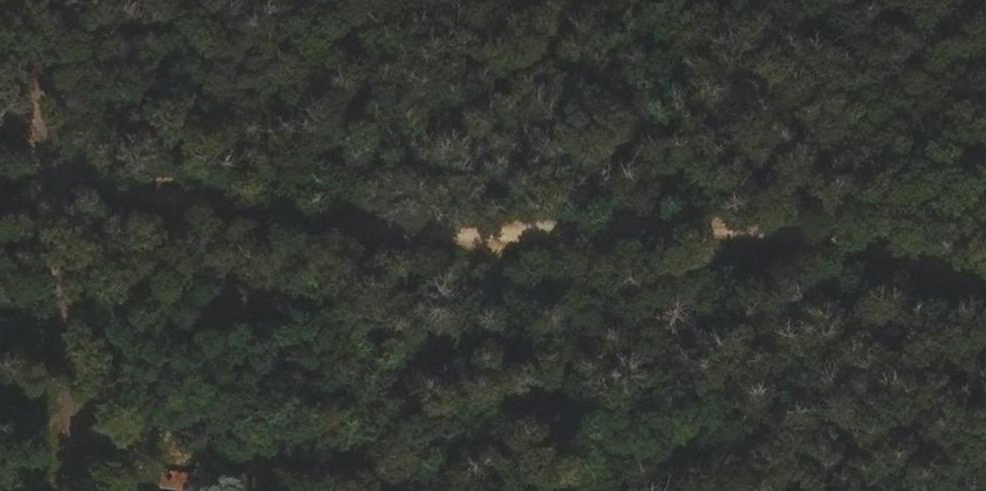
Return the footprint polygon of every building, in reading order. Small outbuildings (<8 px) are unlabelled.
[(202,488),(202,464),(163,464),(163,488),(202,488)]
